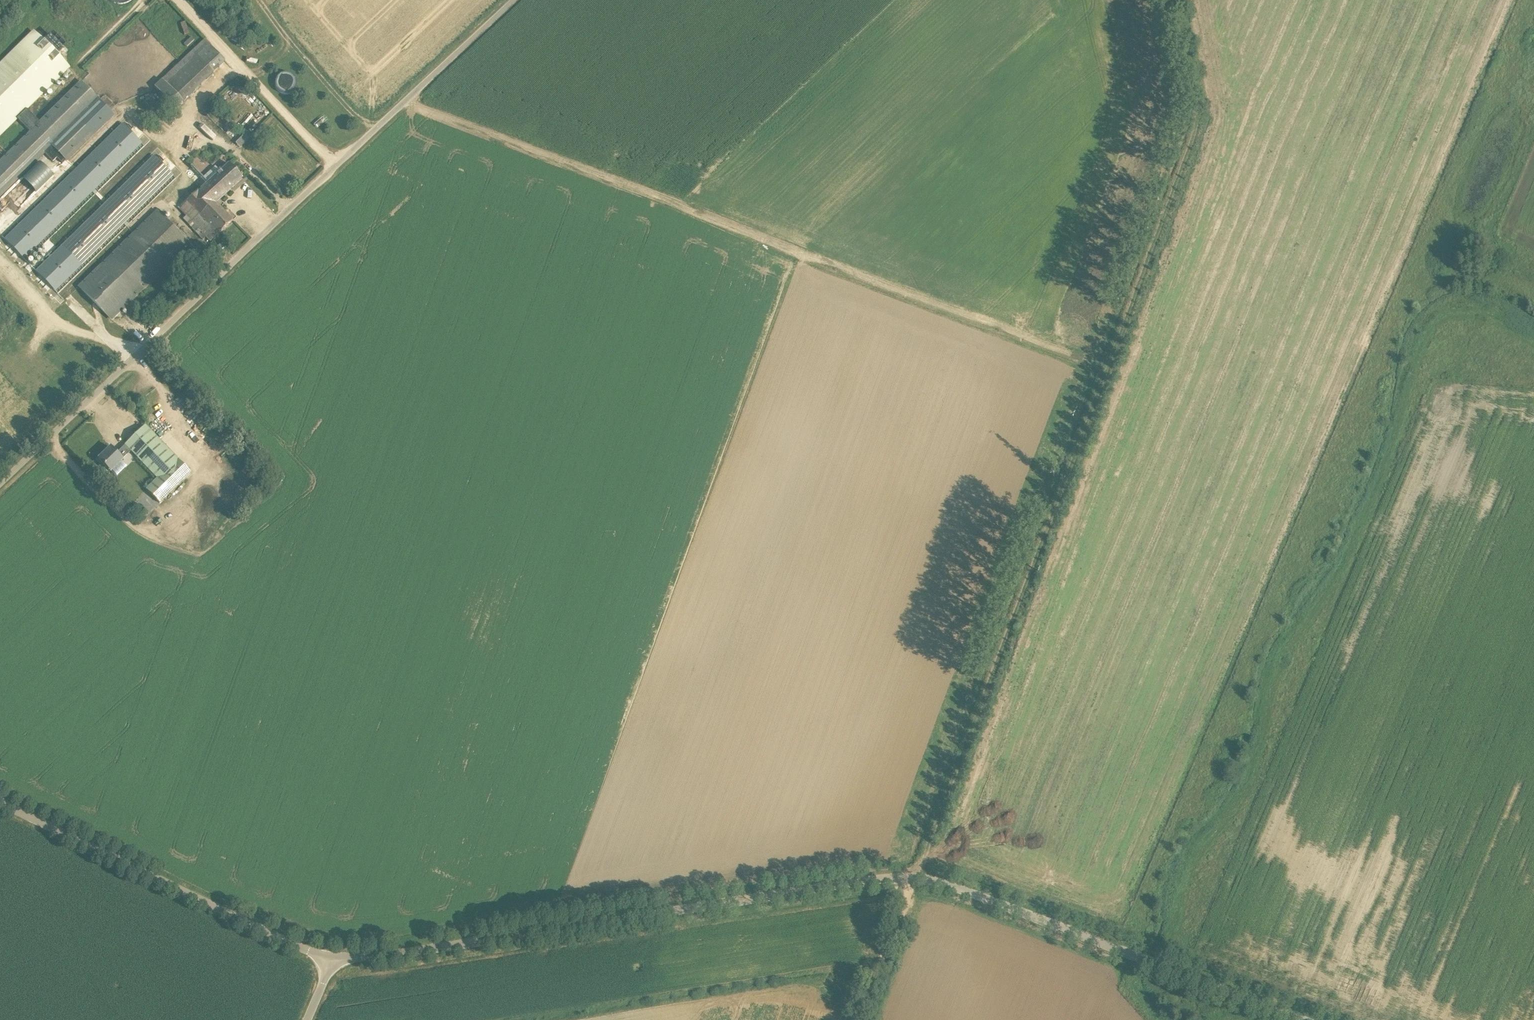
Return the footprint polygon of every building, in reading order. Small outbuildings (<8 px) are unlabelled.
[(29,132),(38,123),(25,110),(67,68),(31,32),(0,63),(0,135),(16,119),(29,132)] [(203,40),(153,88),(174,110),(223,62),(203,40)] [(38,123),(29,132),(0,161),(0,196),(44,153),(52,162),(56,158),(63,165),(113,115),(80,82),(38,123)] [(6,241),(22,257),(140,142),(124,125),(6,241)] [(14,145),(11,142),(17,135),(15,133),(16,132),(10,127),(0,137),(0,152),(4,155),(14,145)] [(246,132),(236,143),(240,147),(251,136),(246,132)] [(38,273),(54,289),(172,174),(156,158),(38,273)] [(207,182),(221,197),(243,178),(229,163),(221,171),(207,182)] [(183,218),(190,225),(215,202),(216,203),(221,197),(207,182),(191,165),(185,171),(201,189),(180,208),(187,215),(183,218)] [(233,220),(216,203),(215,202),(190,225),(203,239),(206,236),(211,241),(233,220)] [(190,244),(158,210),(80,286),(112,319),(190,244)] [(125,445),(131,451),(157,478),(146,489),(159,503),(191,472),(145,425),(125,445)] [(111,471),(131,451),(125,445),(116,453),(111,447),(99,458),(111,471)]
